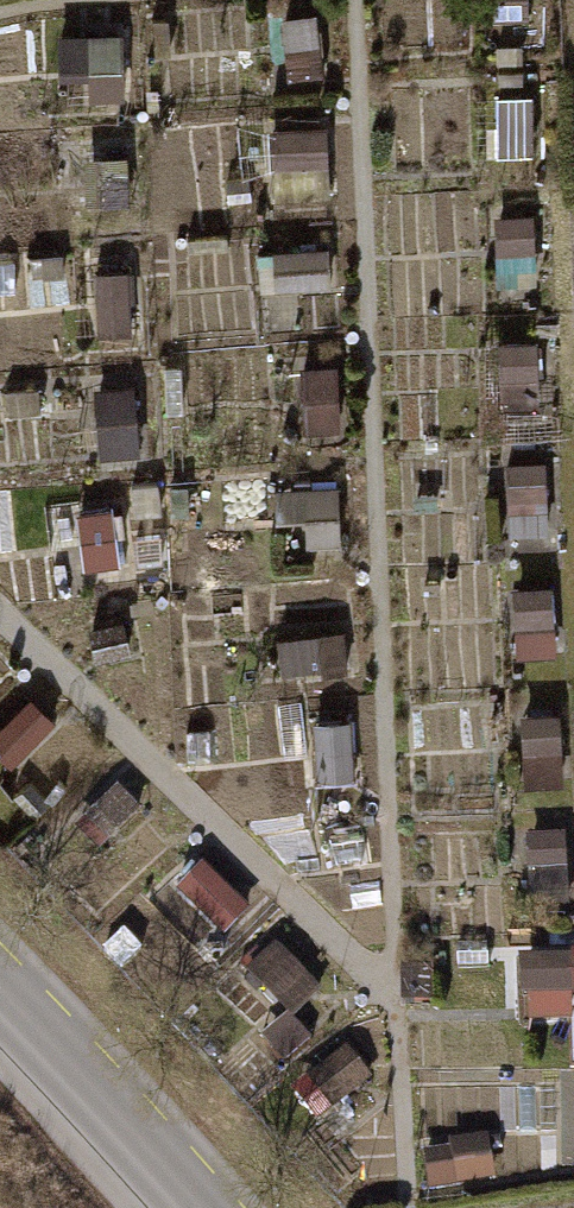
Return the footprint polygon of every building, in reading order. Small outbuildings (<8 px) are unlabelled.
[(277,1),(279,60),(324,58),(322,0),(320,0),(277,1)] [(91,95),(126,94),(123,21),(89,23),(91,95)] [(533,75),(497,75),(498,139),(534,138),(533,75)] [(324,116),(280,117),(282,178),(326,177),(324,116)] [(129,139),(99,140),(101,199),(131,198),(129,139)] [(538,195),(500,197),(504,263),(542,261),(538,195)] [(330,241),(276,243),(277,278),(331,276),(330,241)] [(133,259),(99,260),(101,327),(135,326),(133,259)] [(540,330),(503,329),(503,404),(540,404),(540,330)] [(336,356),(305,357),(307,426),(338,425),(336,356)] [(135,380),(99,381),(101,438),(137,437),(135,380)] [(548,451),(507,452),(510,522),(551,520),(548,451)] [(303,546),(339,545),(337,479),(276,481),(278,526),(303,526),(303,546)] [(110,497),(76,502),(85,561),(120,556),(110,497)] [(552,575),(516,576),(519,643),(555,641),(552,575)] [(120,613),(82,619),(89,659),(126,653),(120,613)] [(342,627),(278,629),(279,666),(343,663),(342,627)] [(29,691),(0,718),(0,749),(8,757),(52,715),(29,691)] [(559,699),(523,701),(526,770),(562,768),(559,699)] [(351,707),(307,709),(309,761),(353,760),(351,707)] [(143,809),(117,781),(86,811),(112,838),(143,809)] [(570,823),(527,826),(531,894),(573,892),(570,823)] [(249,901),(205,854),(174,884),(218,930),(249,901)] [(318,979),(276,934),(246,963),(288,1008),(318,979)] [(524,942),(525,1004),(573,1003),(573,941),(524,942)] [(374,1066),(348,1038),(309,1075),(335,1102),(374,1066)] [(427,1140),(431,1174),(493,1166),(489,1133),(427,1140)]
